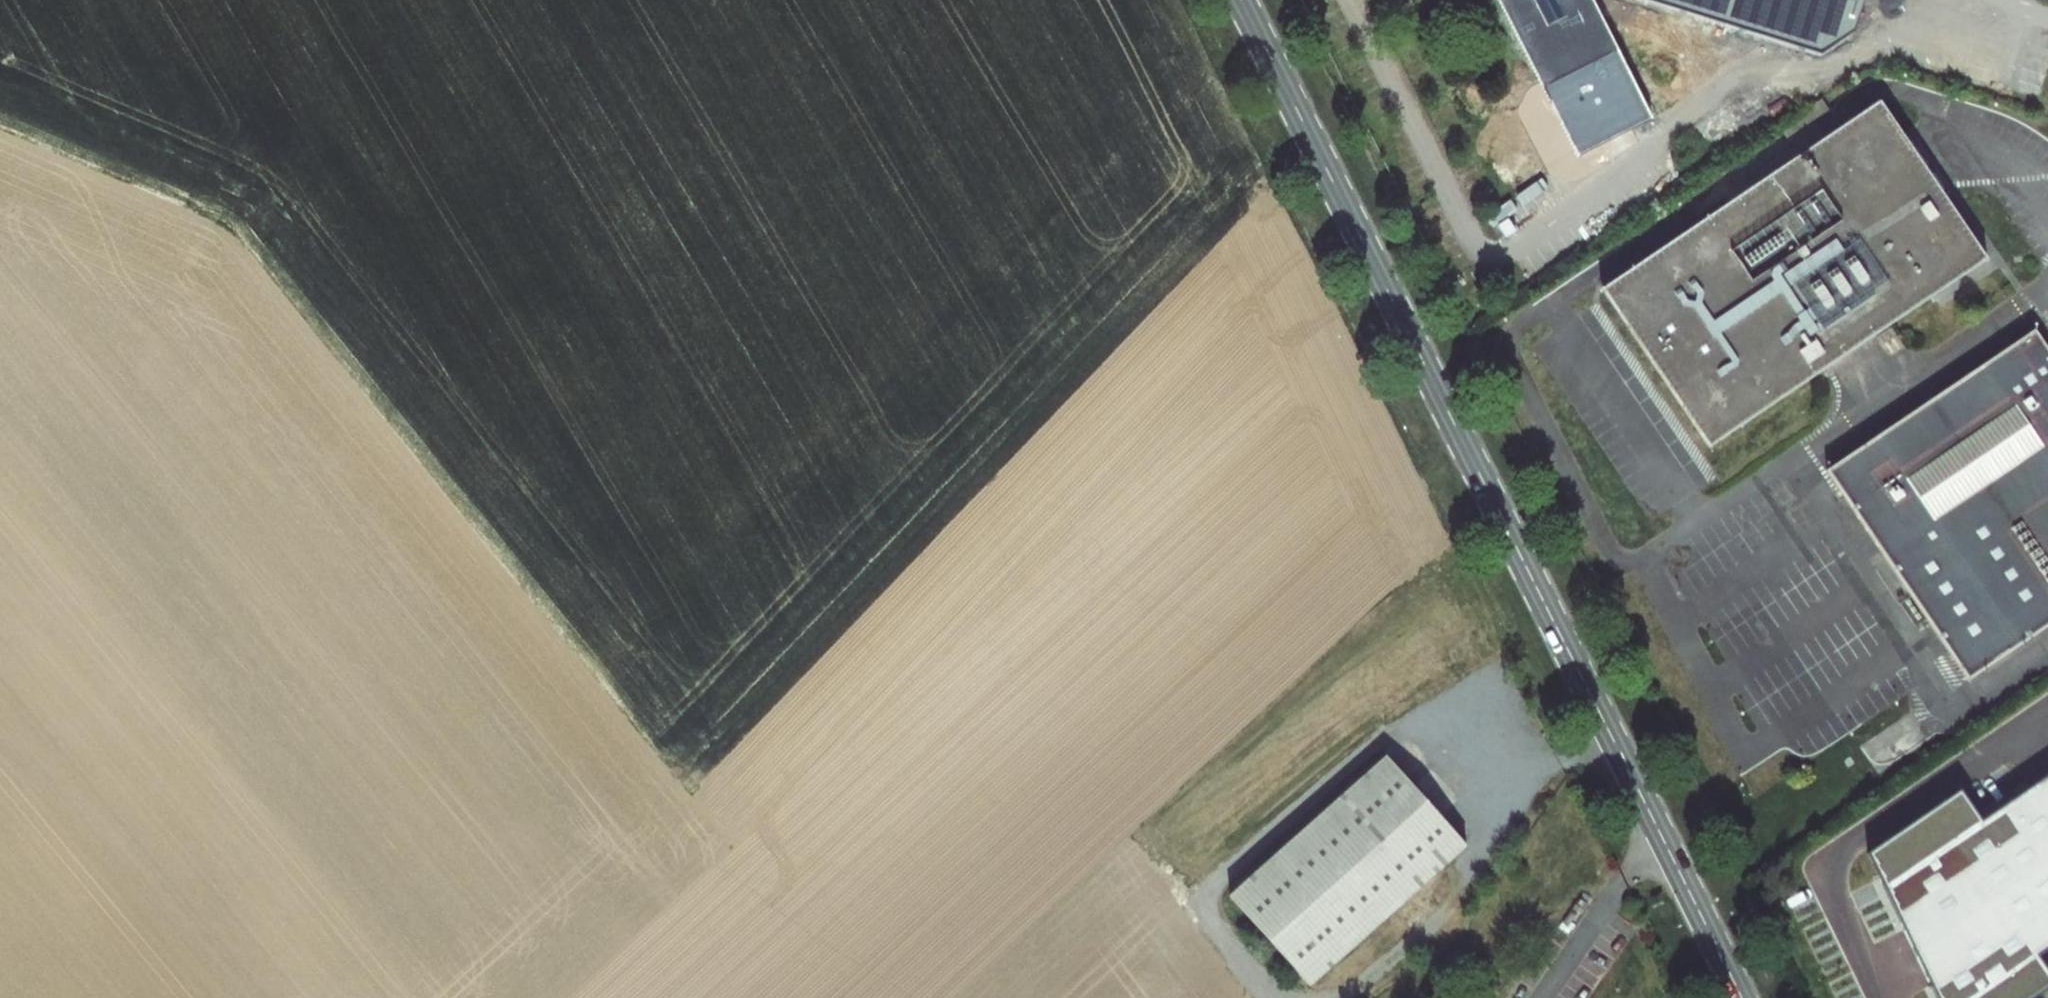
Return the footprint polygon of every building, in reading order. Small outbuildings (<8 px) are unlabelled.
[(1583,164),(1658,126),(1595,0),(1502,0),(1583,164)] [(1827,66),(1860,44),(1874,0),(1623,0),(1827,66)] [(1876,122),(1598,303),(1706,465),(1980,281),(1876,122)] [(2047,602),(2047,379),(2028,348),(1819,487),(1941,673),(2047,602)] [(1941,673),(1956,697),(2047,637),(2047,602),(1941,673)] [(1477,850),(1398,760),(1283,860),(1240,898),(1319,988),(1477,850)] [(1937,997),(2036,997),(2047,990),(2047,970),(2039,957),(2047,950),(2047,776),(1982,821),(1961,790),(1867,854),(1937,997)]
